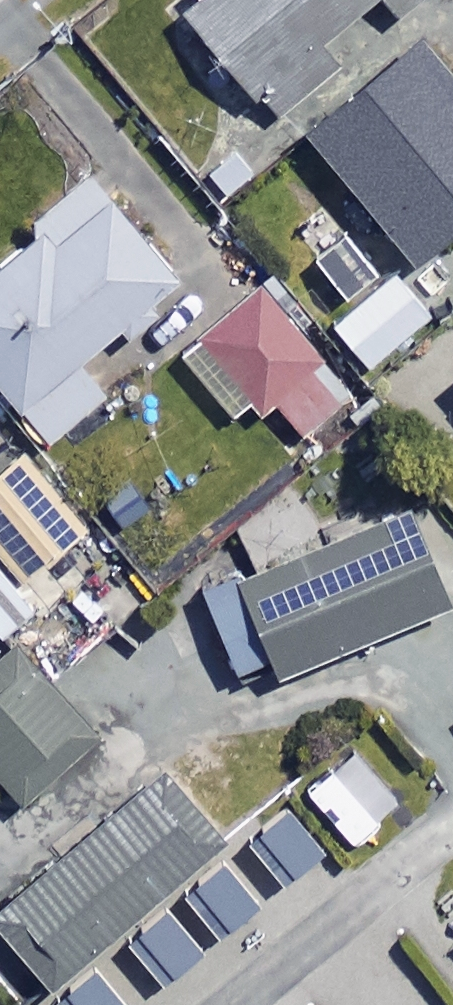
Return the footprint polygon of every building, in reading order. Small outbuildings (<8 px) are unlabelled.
[(190,12),(277,116),(338,65),(322,46),(377,0),(204,0),(190,12)] [(399,18),(421,0),(385,0),(399,18)] [(427,39),(313,133),(420,264),(452,237),(452,71),(427,39)] [(98,187),(0,277),(0,384),(53,443),(110,391),(84,362),(179,276),(98,187)] [(437,311),(400,268),(335,324),(373,367),(437,311)] [(357,389),(268,284),(184,355),(240,421),(274,393),(306,432),(357,389)] [(3,631),(32,609),(17,590),(90,534),(24,450),(0,469),(0,627),(3,631)] [(416,509),(208,592),(239,670),(275,655),(284,676),(452,608),(452,601),(416,509)] [(39,626),(0,662),(0,771),(28,801),(100,735),(42,672),(63,652),(39,626)] [(169,770),(0,916),(0,977),(24,1004),(39,1004),(229,841),(169,770)]
